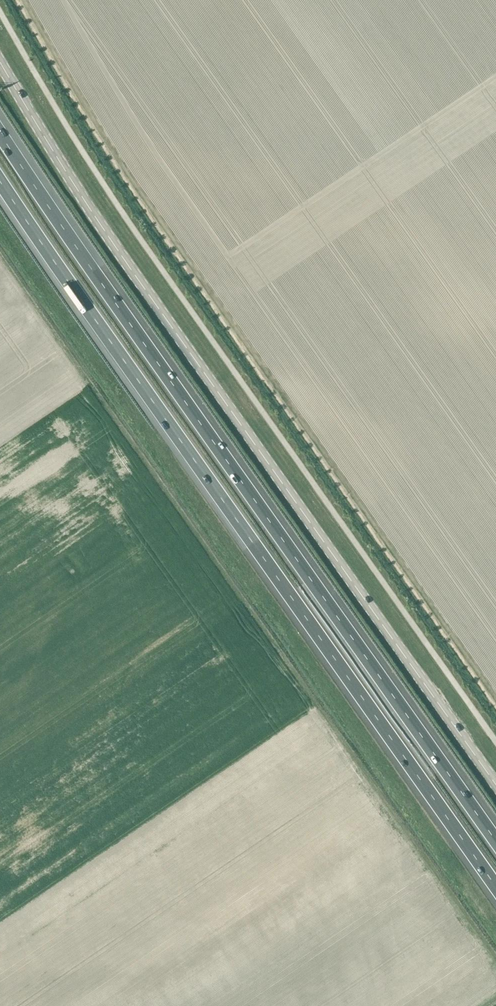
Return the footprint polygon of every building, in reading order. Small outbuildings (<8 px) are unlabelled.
[(257,556),(252,558),(259,573),(263,571),(257,556)]
